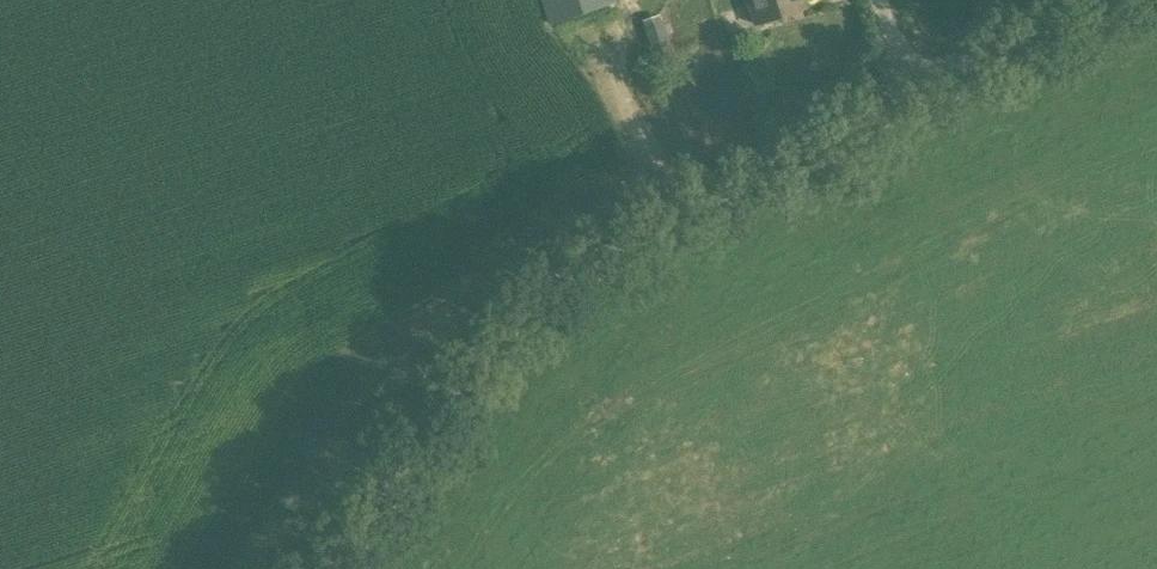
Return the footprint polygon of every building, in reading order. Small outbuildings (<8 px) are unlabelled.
[(752,25),(805,8),(803,0),(744,0),(752,25)] [(665,24),(662,25),(659,14),(642,20),(652,49),(668,44),(664,29),(667,28),(665,24)]
